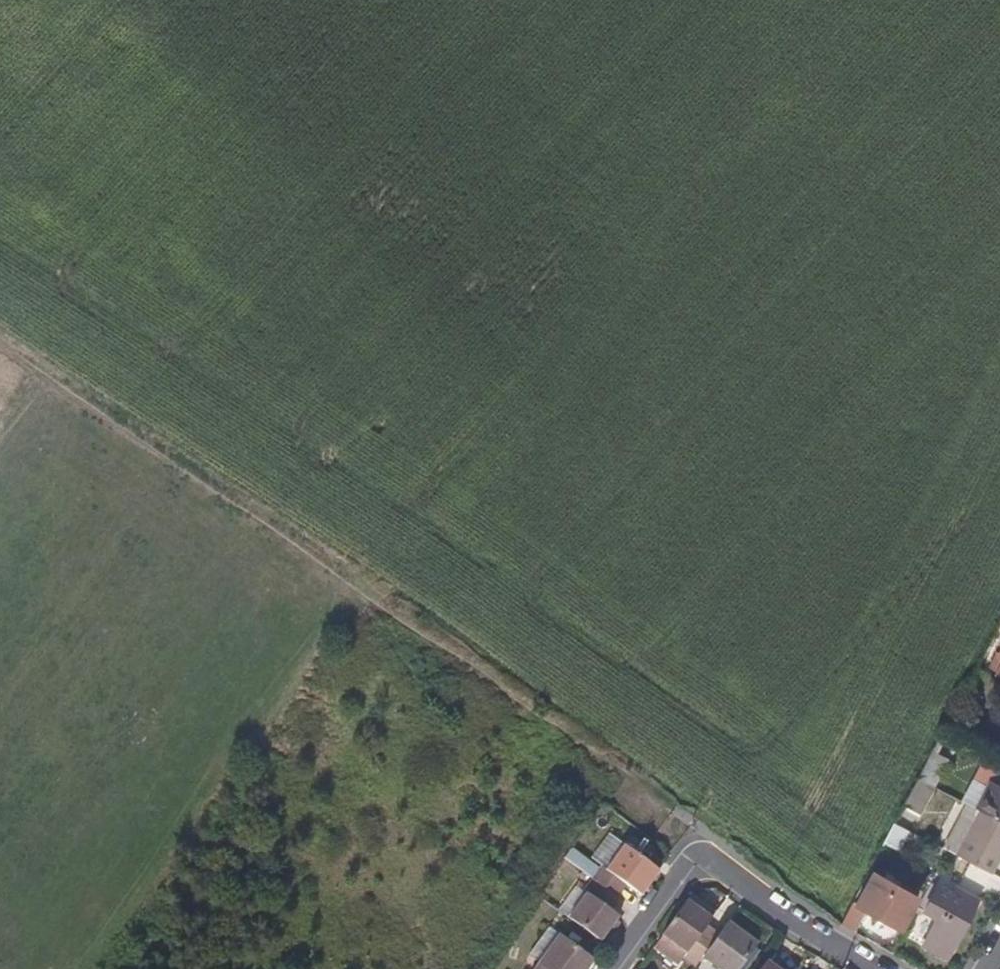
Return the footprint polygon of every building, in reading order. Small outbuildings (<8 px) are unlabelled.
[(988,668),(999,675),(999,645),(988,668)] [(934,788),(946,762),(939,759),(934,766),(926,761),(917,779),(934,788)] [(984,764),(975,780),(990,788),(979,809),(999,820),(999,771),(984,764)] [(919,814),(934,788),(917,779),(903,806),(919,814)] [(999,858),(999,822),(977,810),(953,854),(968,862),(992,874),(999,858)] [(639,896),(657,870),(622,846),(603,872),(598,868),(591,878),(599,884),(615,896),(624,885),(639,896)] [(992,874),(968,862),(962,874),(985,887),(992,874)] [(894,903),(901,889),(870,873),(853,905),(865,912),(899,929),(909,912),(894,903)] [(599,941),(617,916),(606,907),(615,896),(599,884),(591,878),(582,890),(586,893),(568,918),(569,919),(591,935),(599,941)] [(568,918),(586,893),(582,890),(575,885),(557,910),(568,918)] [(947,959),(975,905),(955,894),(936,885),(923,910),(937,918),(922,945),(947,959)] [(975,905),(979,898),(958,887),(955,894),(975,905)] [(909,912),(917,899),(901,889),(894,903),(909,912)] [(715,913),(701,903),(690,894),(685,901),(705,916),(711,920),(714,916),(715,913)] [(684,957),(708,924),(711,920),(705,916),(685,901),(670,922),(650,949),(659,955),(676,967),(684,957)] [(855,931),(865,912),(853,905),(842,925),(855,931)] [(756,944),(739,932),(725,921),(718,932),(708,924),(684,957),(694,965),(701,956),(720,968),(738,968),(756,944)] [(544,957),(560,934),(551,927),(544,935),(537,946),(530,956),(540,964),(544,957)] [(593,958),(588,954),(582,950),(560,934),(544,957),(540,964),(536,968),(585,968),(593,958)] [(769,959),(761,968),(782,968),(769,959)]
